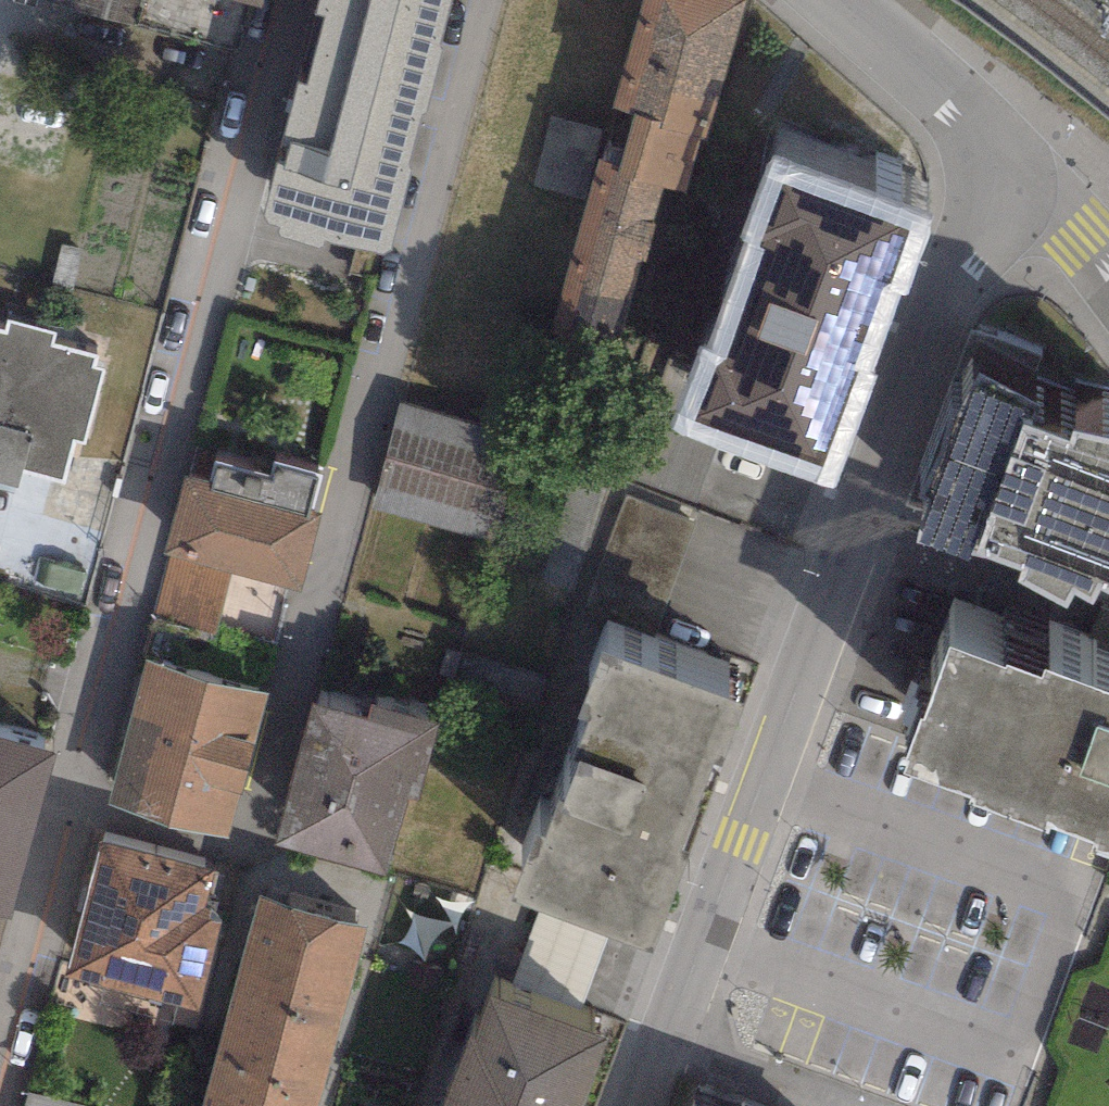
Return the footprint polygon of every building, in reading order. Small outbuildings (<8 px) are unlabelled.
[(135,0),(30,0),(128,27),(135,0)] [(391,250),(455,0),(318,0),(315,14),(327,18),(307,85),(299,83),(264,217),(267,225),(281,227),(278,237),(322,249),(325,242),(384,255),(391,250)] [(745,0),(643,0),(612,110),(634,116),(620,165),(618,173),(665,186),(687,192),(703,136),(707,137),(746,0),(745,0)] [(584,200),(601,134),(549,121),(532,187),(584,200)] [(655,224),(664,191),(665,186),(618,173),(620,165),(598,159),(551,335),(614,352),(638,262),(651,266),(661,226),(655,224)] [(671,430),(836,490),(878,376),(872,374),(901,295),(907,297),(935,221),(769,161),(740,240),(748,243),(710,350),(701,347),(671,430)] [(94,355),(48,343),(52,331),(6,319),(3,331),(0,330),(0,479),(17,484),(21,469),(62,480),(72,439),(83,442),(102,368),(92,365),(94,355)] [(915,544),(968,562),(972,553),(1027,571),(1019,582),(1066,606),(1075,593),(1094,604),(1105,587),(1108,589),(1108,441),(1073,436),(1069,446),(1029,431),(1039,406),(978,378),(915,544)] [(517,436),(400,404),(372,505),(489,538),(517,436)] [(230,573),(301,591),(320,517),(310,514),(320,475),(272,463),(269,476),(216,462),(210,482),(183,475),(162,555),(169,557),(230,573)] [(696,523),(627,497),(585,606),(654,633),(696,523)] [(230,573),(169,557),(156,616),(216,630),(230,573)] [(951,649),(924,721),(921,720),(902,771),(973,797),(970,805),(1045,833),(1048,825),(1101,844),(1097,853),(1108,858),(1108,694),(1046,671),(1043,677),(1009,665),(1007,669),(951,649)] [(512,899),(652,951),(686,861),(683,860),(741,705),(603,653),(578,719),(590,723),(576,759),(582,761),(566,804),(559,802),(546,837),(537,833),(512,899)] [(146,661),(107,805),(228,838),(268,694),(146,661)] [(313,706),(274,844),(387,876),(409,798),(420,801),(442,724),(373,705),(369,721),(313,706)] [(12,921),(56,752),(0,738),(0,918),(5,919),(12,921)] [(65,978),(200,1012),(223,922),(204,917),(216,871),(100,842),(65,978)] [(255,898),(201,1105),(319,1105),(366,926),(255,898)] [(606,1040),(491,999),(476,1041),(469,1038),(445,1105),(582,1105),(606,1040)] [(26,1093),(23,1105),(75,1105),(26,1093)]
